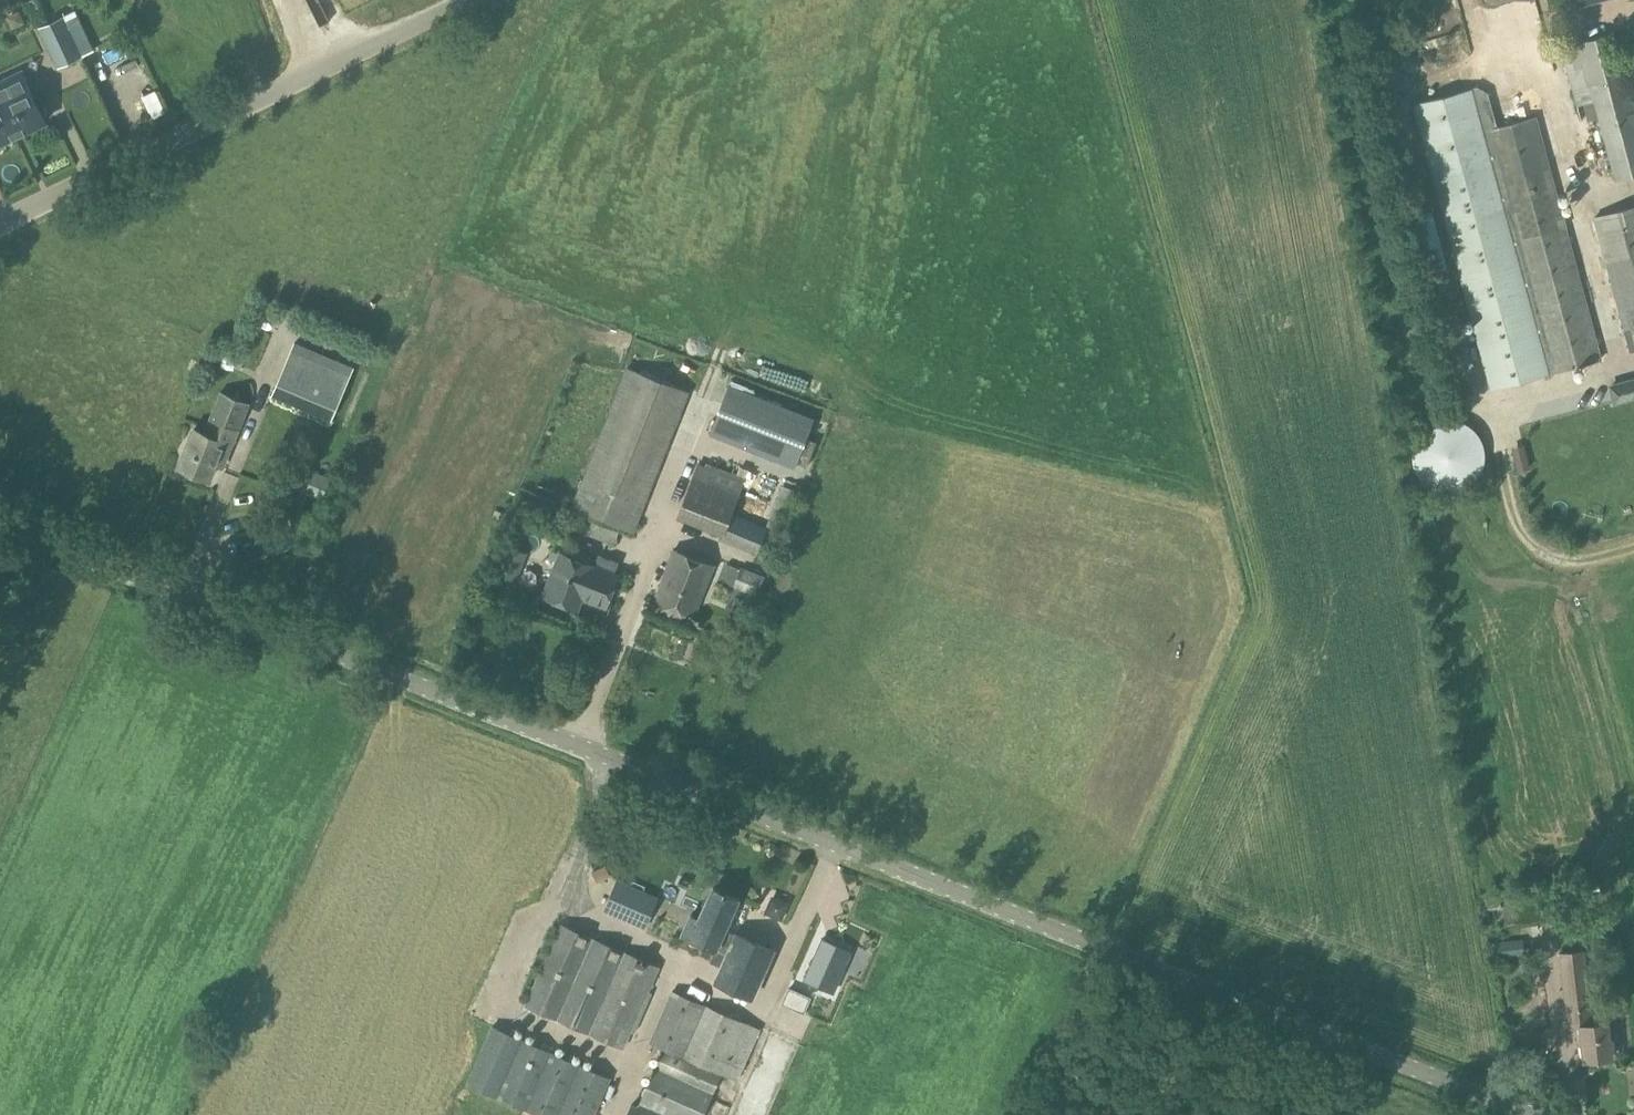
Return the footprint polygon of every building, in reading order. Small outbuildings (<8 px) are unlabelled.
[(1483,37),(1480,0),(1451,2),(1453,39),(1483,37)] [(1530,13),(1528,0),(1510,0),(1512,15),(1530,13)] [(1565,8),(1593,0),(1563,0),(1565,8)] [(64,16),(39,27),(57,69),(82,58),(64,16)] [(1561,47),(1577,107),(1585,105),(1589,122),(1598,120),(1614,182),(1633,176),(1633,101),(1633,102),(1615,33),(1578,43),(1561,47)] [(19,90),(11,76),(0,81),(0,93),(20,135),(46,122),(28,86),(19,90)] [(1477,88),(1415,105),(1492,390),(1602,361),(1537,118),(1502,128),(1491,94),(1477,88)] [(143,96),(154,118),(165,113),(155,90),(143,96)] [(0,93),(0,144),(20,135),(0,93)] [(1595,217),(1630,353),(1633,352),(1633,207),(1595,217)] [(628,367),(572,510),(634,535),(690,392),(686,390),(637,371),(628,367)] [(731,386),(713,432),(795,464),(813,418),(731,386)] [(195,427),(178,468),(210,481),(217,464),(223,467),(248,405),(222,394),(206,432),(195,427)] [(1525,448),(1513,451),(1518,472),(1530,469),(1525,448)] [(321,500),(330,478),(315,472),(306,494),(321,500)] [(734,514),(741,495),(693,476),(679,514),(724,531),(721,540),(758,554),(760,548),(768,529),(768,527),(734,514)] [(534,492),(526,511),(551,520),(558,501),(534,492)] [(674,549),(655,599),(695,615),(714,565),(674,549)] [(561,552),(544,594),(577,608),(583,593),(607,603),(618,575),(561,552)] [(740,570),(734,590),(759,596),(765,577),(740,570)] [(604,865),(593,871),(599,882),(610,875),(604,865)] [(618,878),(604,909),(646,927),(659,896),(618,878)] [(692,915),(683,935),(716,950),(716,949),(727,953),(735,932),(748,903),(714,887),(700,919),(692,915)] [(789,902),(772,894),(765,912),(781,919),(789,902)] [(561,923),(525,1006),(624,1050),(660,967),(561,923)] [(735,932),(727,953),(714,983),(754,1001),(776,950),(735,932)] [(833,992),(851,950),(823,937),(804,979),(833,992)] [(1524,939),(1494,942),(1496,959),(1525,955),(1524,939)] [(1609,1026),(1594,1028),(1586,950),(1562,953),(1570,1031),(1582,1030),(1585,1064),(1613,1061),(1609,1026)] [(673,990),(649,1042),(683,1057),(706,1005),(673,990)] [(706,1005),(683,1057),(739,1082),(762,1029),(706,1005)] [(467,1084),(537,1114),(595,1114),(611,1078),(480,1020),(475,1032),(488,1038),(467,1084)] [(627,1114),(703,1114),(720,1076),(663,1051),(638,1108),(632,1105),(627,1114)] [(1534,1057),(1519,1059),(1522,1073),(1537,1071),(1534,1057)] [(751,1109),(726,1099),(719,1114),(749,1114),(751,1109)]
